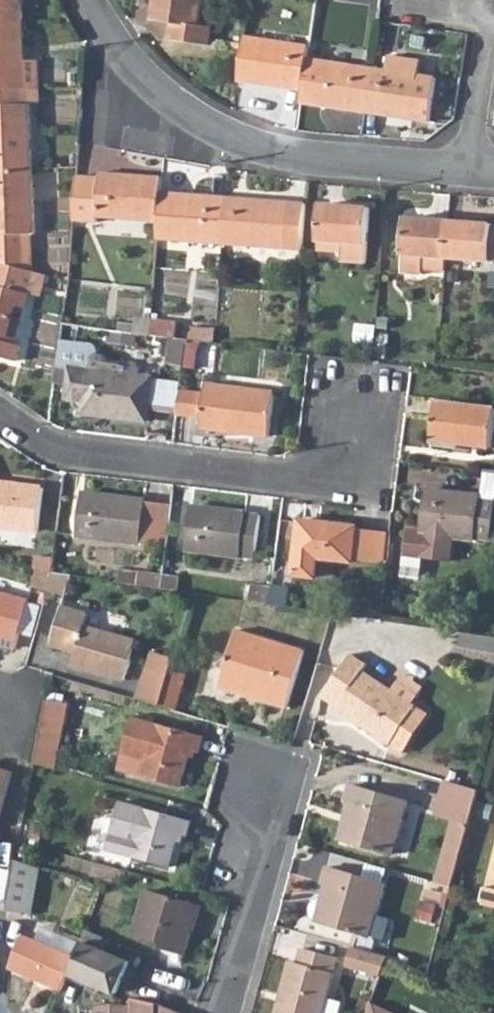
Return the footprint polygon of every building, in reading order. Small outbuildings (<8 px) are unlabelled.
[(22,23),(22,0),(0,0),(0,24),(22,23)] [(151,20),(171,23),(169,40),(209,47),(211,29),(198,27),(202,0),(154,0),(151,20)] [(25,88),(38,87),(38,60),(24,60),(22,23),(0,24),(0,89),(25,88)] [(237,83),(301,92),(306,59),(307,47),(244,39),(237,83)] [(373,69),(366,115),(429,123),(434,78),(417,75),(419,60),(387,56),(385,71),(373,69)] [(300,105),(366,115),(373,69),(306,59),(301,92),(300,105)] [(25,88),(26,103),(30,104),(39,104),(38,87),(25,88)] [(32,169),(30,104),(26,103),(25,88),(0,89),(0,170),(32,169)] [(23,269),(22,235),(31,235),(34,234),(32,169),(0,170),(0,263),(23,269)] [(73,218),(96,221),(97,216),(160,221),(162,193),(163,178),(101,173),(100,178),(77,176),(73,218)] [(158,238),(223,244),(226,198),(162,193),(160,221),(158,238)] [(223,244),(302,250),(305,204),(226,198),(223,244)] [(318,241),(342,243),(342,253),(341,262),(364,263),(369,210),(321,205),(318,241)] [(446,271),(446,259),(449,222),(406,219),(401,274),(422,276),(423,269),(446,271)] [(489,262),(490,259),(493,259),(493,228),(492,228),(491,225),(449,222),(446,259),(489,262)] [(22,235),(23,269),(32,272),(31,235),(22,235)] [(317,251),(342,253),(342,243),(318,241),(317,251)] [(16,362),(20,347),(14,345),(33,272),(32,272),(23,269),(0,263),(0,358),(16,362)] [(133,333),(136,333),(150,335),(151,318),(145,318),(144,324),(134,323),(133,333)] [(150,335),(169,337),(176,338),(179,321),(151,318),(150,335)] [(189,340),(206,342),(207,328),(191,326),(189,340)] [(111,330),(109,343),(134,345),(136,333),(133,333),(111,330)] [(166,362),(183,369),(187,340),(176,338),(169,337),(166,362)] [(375,358),(385,359),(386,344),(375,343),(375,358)] [(56,367),(54,381),(70,383),(68,399),(76,399),(76,404),(77,407),(81,409),(85,409),(84,414),(145,421),(147,408),(150,378),(150,377),(73,369),(74,359),(57,357),(56,367)] [(147,408),(177,412),(182,382),(150,378),(147,408)] [(201,427),(270,435),(275,392),(207,384),(201,427)] [(491,448),(493,424),(493,408),(437,401),(432,440),(491,448)] [(493,497),(493,473),(483,472),(480,496),(493,497)] [(38,531),(43,489),(0,483),(0,526),(38,531)] [(404,555),(448,561),(452,536),(489,541),(490,530),(493,531),(493,504),(493,498),(493,497),(480,496),(426,488),(420,531),(407,529),(404,555)] [(142,543),(147,501),(81,493),(76,535),(142,543)] [(142,543),(166,546),(171,504),(147,501),(142,543)] [(186,549),(255,557),(261,515),(191,507),(186,549)] [(295,575),(319,578),(321,558),(352,562),(353,560),(357,528),(357,526),(302,520),(295,575)] [(357,528),(353,560),(385,565),(389,532),(357,528)] [(36,571),(51,573),(53,558),(39,556),(36,571)] [(112,582),(136,586),(138,571),(115,568),(112,582)] [(33,584),(47,590),(52,573),(51,573),(36,571),(33,584)] [(136,586),(160,589),(162,575),(138,571),(136,586)] [(47,590),(67,595),(72,576),(61,575),(52,573),(47,590)] [(160,589),(176,591),(179,578),(162,575),(160,589)] [(248,601),(268,604),(270,590),(270,586),(251,585),(248,601)] [(268,604),(286,607),(289,586),(278,585),(278,591),(270,590),(268,604)] [(16,649),(30,601),(0,592),(0,644),(16,649)] [(52,644),(77,650),(73,665),(126,679),(136,639),(86,626),(90,613),(62,605),(52,644)] [(363,617),(382,620),(383,610),(372,608),(365,608),(363,617)] [(220,690),(244,697),(245,692),(270,699),(269,704),(288,709),(304,653),(235,634),(220,690)] [(391,746),(418,705),(417,704),(396,690),(365,670),(370,662),(354,651),(324,696),(340,707),(338,710),(391,746)] [(137,700),(160,707),(167,681),(173,660),(150,653),(137,700)] [(396,690),(417,704),(427,690),(406,676),(396,690)] [(67,703),(47,699),(34,762),(53,767),(67,703)] [(391,746),(403,755),(431,713),(418,705),(391,746)] [(203,737),(131,718),(116,770),(179,788),(187,758),(183,757),(185,750),(197,753),(203,737)] [(11,773),(0,770),(0,816),(11,773)] [(444,778),(435,813),(453,817),(437,880),(456,885),(481,787),(444,778)] [(345,814),(355,818),(347,843),(392,855),(407,801),(348,785),(343,800),(348,801),(345,814)] [(106,850),(167,867),(175,841),(172,840),(173,833),(185,837),(189,821),(119,801),(106,850)] [(337,840),(347,843),(355,818),(345,814),(337,840)] [(5,911),(11,911),(31,916),(40,869),(15,861),(5,911)] [(321,898),(331,901),(325,924),(369,936),(384,883),(326,867),(321,882),(325,884),(321,898)] [(132,933),(162,942),(161,947),(184,953),(191,929),(188,929),(190,920),(193,921),(198,905),(145,890),(132,933)] [(315,922),(325,924),(331,901),(321,898),(315,922)] [(66,972),(113,993),(127,961),(101,950),(106,938),(85,929),(81,939),(66,972)] [(8,968),(59,990),(66,972),(81,939),(66,933),(59,950),(21,935),(7,967),(8,968)] [(348,969),(378,979),(387,956),(355,947),(348,969)] [(325,1000),(337,959),(302,949),(298,963),(292,961),(277,1012),(322,1012),(325,1000)] [(159,1005),(131,998),(130,1007),(95,1003),(94,1012),(180,1012),(159,1005)] [(322,1012),(337,1012),(340,1004),(325,1000),(322,1012)] [(368,1003),(365,1012),(390,1012),(368,1003)]
